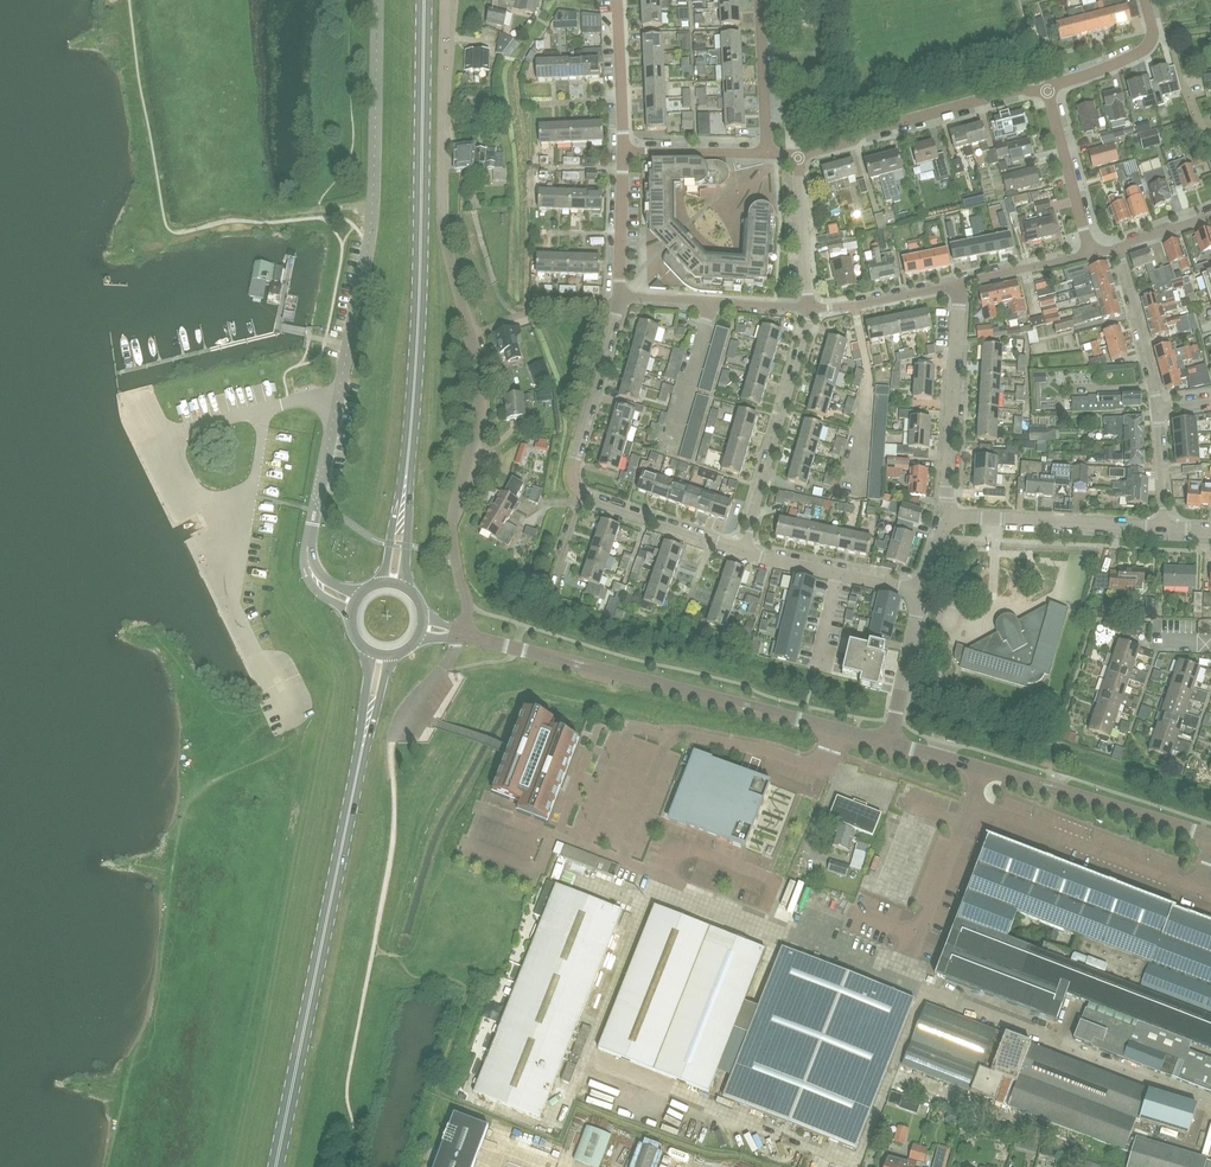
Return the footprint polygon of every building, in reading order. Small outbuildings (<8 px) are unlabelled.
[(535,14),(538,0),(522,0),(522,1),(515,0),(500,0),(500,2),(494,0),(492,9),(490,8),(487,23),(504,27),(508,8),(535,14)] [(669,2),(661,2),(661,0),(641,0),(642,11),(661,10),(669,9),(669,2)] [(720,2),(714,2),(714,9),(720,9),(739,8),(739,0),(720,0),(720,2)] [(1110,2),(1116,26),(1131,22),(1127,6),(1137,4),(1136,0),(1118,0),(1110,2)] [(1109,1),(1096,4),(1103,30),(1116,26),(1110,2),(1109,1)] [(1096,4),(1082,8),(1089,33),(1103,30),(1096,4)] [(739,8),(720,9),(721,25),(740,24),(739,8)] [(1068,11),(1071,21),(1075,37),(1089,33),(1082,8),(1068,11)] [(688,29),(687,9),(679,9),(679,25),(684,25),(684,29),(688,29)] [(661,10),(642,11),(643,27),(662,26),(661,10)] [(567,21),(567,12),(559,11),(554,19),(554,22),(567,21)] [(567,12),(567,21),(577,21),(577,13),(567,12)] [(1060,41),(1075,37),(1071,21),(1064,23),(1062,13),(1055,15),(1057,24),(1056,25),(1060,41)] [(599,15),(582,14),(582,24),(592,24),(592,31),(601,31),(601,24),(600,24),(599,15)] [(703,24),(703,15),(694,15),(695,24),(703,24)] [(1047,24),(1054,23),(1053,16),(1045,18),(1047,24)] [(1047,38),(1042,18),(1035,20),(1040,40),(1047,38)] [(688,32),(680,32),(678,32),(678,40),(690,40),(690,32),(688,32)] [(500,33),(496,53),(502,54),(514,40),(500,33)] [(721,35),(722,51),(741,50),(740,34),(721,35)] [(643,37),(644,53),(663,52),(662,36),(643,37)] [(696,36),(696,46),(704,45),(704,36),(696,36)] [(544,42),(536,42),(536,50),(545,50),(544,42)] [(742,66),(741,50),(722,51),(709,52),(709,55),(712,58),(717,57),(717,67),(723,67),(742,66)] [(490,71),(491,63),(491,51),(480,51),(466,51),(465,71),(484,72),(484,71),(490,71)] [(584,79),(582,51),(577,51),(575,53),(576,59),(568,60),(569,79),(584,79)] [(583,51),(582,51),(584,79),(600,78),(600,63),(603,63),(603,51),(583,52),(583,51)] [(569,79),(568,60),(560,60),(560,54),(558,52),(552,53),(554,80),(569,79)] [(663,52),(644,53),(645,68),(664,68),(663,52)] [(554,80),(552,53),(547,53),(544,55),(545,61),(537,61),(538,81),(554,80)] [(681,68),(689,67),(689,58),(681,59),(681,68)] [(695,76),(697,76),(706,76),(705,66),(695,67),(695,76)] [(723,67),(723,82),(743,81),(742,66),(723,67)] [(1180,92),(1179,87),(1175,72),(1169,74),(1167,67),(1166,68),(1165,66),(1158,68),(1159,69),(1152,71),(1155,81),(1150,82),(1154,97),(1156,106),(1157,107),(1165,105),(1163,97),(1180,92)] [(690,76),(689,67),(681,68),(682,77),(690,76)] [(645,68),(645,84),(664,83),(664,68),(645,68)] [(1154,97),(1150,82),(1148,76),(1138,78),(1139,82),(1128,85),(1133,102),(1144,99),(1146,109),(1156,106),(1154,97)] [(743,97),(743,81),(723,82),(724,98),(743,97)] [(664,83),(645,84),(646,99),(665,99),(664,83)] [(698,89),(698,98),(707,98),(706,88),(698,89)] [(683,99),(691,98),(690,89),(682,90),(683,99)] [(1105,107),(1107,118),(1114,116),(1115,122),(1126,119),(1122,103),(1123,103),(1120,90),(1103,94),(1106,107),(1105,107)] [(725,114),(744,113),(743,97),(724,98),(725,114)] [(691,107),(691,98),(683,99),(683,108),(691,107)] [(707,107),(707,98),(698,98),(699,107),(707,107)] [(646,99),(647,115),(666,114),(665,99),(646,99)] [(1078,107),(1084,134),(1100,130),(1099,128),(1106,127),(1104,119),(1100,120),(1098,111),(1095,111),(1093,103),(1078,107)] [(744,113),(725,114),(726,129),(745,128),(744,113)] [(1000,115),(999,115),(1000,119),(995,120),(995,122),(991,123),(995,140),(1016,135),(1015,128),(1028,124),(1027,119),(1025,120),(1024,118),(1022,113),(1009,116),(1008,113),(1000,116),(1000,115)] [(667,129),(666,114),(647,115),(648,130),(667,129)] [(500,120),(487,121),(488,134),(501,133),(500,120)] [(692,121),(691,121),(683,121),(683,130),(692,129),(692,121)] [(586,123),(587,143),(603,142),(602,122),(586,123)] [(587,143),(586,123),(571,124),(572,144),(587,143)] [(555,125),(556,145),(572,144),(571,124),(555,125)] [(998,163),(995,150),(989,151),(986,142),(987,142),(982,124),(966,129),(971,146),(979,144),(982,153),(986,152),(990,166),(998,163)] [(556,145),(555,125),(540,126),(541,145),(556,145)] [(974,156),(971,146),(966,129),(950,133),(955,151),(963,148),(966,158),(974,156)] [(1123,129),(1112,132),(1113,139),(1115,138),(1125,136),(1123,129)] [(1160,143),(1157,131),(1140,135),(1144,147),(1160,143)] [(1102,142),(1113,139),(1112,132),(1099,135),(1101,142),(1102,142)] [(1089,151),(1093,167),(1118,161),(1114,145),(1117,144),(1115,138),(1113,139),(1102,142),(1104,147),(1089,151)] [(995,150),(998,163),(999,163),(997,158),(1010,155),(1012,162),(1019,160),(1019,158),(1032,154),(1029,140),(1009,145),(1007,139),(993,143),(995,150)] [(933,143),(913,149),(917,166),(932,162),(937,180),(950,177),(943,154),(936,155),(933,143)] [(504,169),(504,154),(496,153),(496,148),(484,147),(483,150),(476,149),(476,147),(455,147),(454,171),(474,171),(474,169),(504,169)] [(897,152),(895,153),(894,151),(889,152),(889,155),(881,157),(893,198),(899,196),(893,173),(902,171),(897,152)] [(572,152),(572,158),(572,166),(580,166),(580,158),(577,158),(577,152),(572,152)] [(1194,167),(1204,165),(1201,155),(1192,158),(1194,167)] [(549,165),(549,157),(540,157),(540,163),(540,165),(549,165)] [(893,198),(881,157),(874,159),(872,157),(868,158),(867,161),(865,161),(870,180),(879,177),(886,200),(893,198)] [(603,159),(594,159),(594,167),(603,167),(603,159)] [(951,162),(949,163),(952,174),(955,173),(955,175),(964,172),(961,159),(951,161),(951,162)] [(837,164),(847,202),(848,206),(853,205),(849,189),(850,188),(848,179),(856,177),(852,160),(837,164)] [(1200,185),(1193,165),(1187,167),(1184,160),(1168,166),(1169,169),(1169,168),(1173,179),(1172,180),(1175,189),(1183,186),(1184,191),(1185,191),(1188,192),(1192,191),(1193,188),(1200,185)] [(664,264),(665,265),(681,282),(689,288),(693,290),(698,291),(703,292),(722,293),(723,286),(733,287),(733,283),(754,285),(754,282),(767,283),(769,249),(772,249),(773,240),(770,240),(771,220),(774,220),(774,218),(774,216),(774,214),(773,212),(771,210),(770,209),(768,208),(766,207),(764,206),(762,206),(760,206),(758,206),(756,207),(754,208),(753,209),(752,211),(750,212),(750,214),(749,216),(749,218),(746,263),(705,260),(686,239),(676,223),(675,188),(718,187),(720,187),(722,186),(723,185),(725,184),(726,183),(727,182),(728,180),(729,178),(729,176),(729,173),(729,171),(728,169),(727,167),(726,166),(724,164),(722,163),(720,162),(718,162),(716,162),(653,162),(653,175),(649,175),(650,195),(646,196),(646,205),(650,205),(650,216),(646,216),(647,226),(650,226),(667,253),(665,256),(664,257),(663,258),(663,259),(663,260),(663,261),(664,263),(664,264)] [(842,203),(847,202),(837,164),(822,169),(827,185),(835,183),(837,192),(839,192),(842,203)] [(1116,175),(1114,168),(1114,167),(1100,171),(1101,174),(1101,175),(1103,184),(1118,179),(1116,175)] [(1007,199),(1012,198),(1019,196),(1017,190),(1040,184),(1038,178),(1042,178),(1040,172),(1037,172),(1036,168),(1002,177),(1006,192),(1005,192),(1006,194),(1007,199)] [(1167,185),(1162,171),(1144,177),(1150,194),(1154,204),(1153,204),(1154,208),(1165,205),(1163,199),(1170,197),(1167,185)] [(549,172),(540,172),(540,180),(548,180),(549,172)] [(1148,215),(1143,197),(1146,196),(1143,187),(1137,172),(1131,175),(1133,182),(1128,184),(1133,200),(1128,202),(1134,220),(1148,215)] [(864,180),(857,182),(861,194),(868,193),(864,180)] [(942,182),(943,188),(952,185),(950,180),(942,182)] [(555,211),(555,191),(539,191),(539,210),(555,211)] [(555,211),(570,211),(571,192),(555,191),(555,211)] [(571,192),(570,211),(586,212),(586,192),(571,192)] [(586,192),(586,212),(592,212),(592,215),(601,215),(601,212),(602,193),(586,192)] [(962,198),(964,207),(983,203),(981,193),(962,198)] [(1112,217),(1114,216),(1117,225),(1123,223),(1125,224),(1129,223),(1129,221),(1131,220),(1123,195),(1115,198),(1115,196),(1109,198),(1112,207),(1110,208),(1109,210),(1111,216),(1112,217)] [(1007,199),(1005,200),(1009,215),(1017,213),(1012,198),(1007,199)] [(1038,222),(1042,240),(1057,237),(1054,225),(1056,224),(1053,211),(1047,212),(1046,210),(1051,209),(1049,202),(1039,205),(1034,206),(1035,207),(1036,215),(1037,218),(1038,222)] [(868,204),(849,209),(854,226),(873,221),(868,204)] [(908,212),(898,214),(900,223),(910,220),(908,212)] [(1003,212),(1000,213),(997,214),(1001,230),(1008,228),(1003,212)] [(975,218),(979,233),(984,232),(981,216),(975,218)] [(1042,240),(1038,222),(1037,218),(1026,221),(1025,217),(1019,218),(1022,231),(1025,230),(1026,233),(1023,234),(1025,244),(1028,243),(1028,244),(1042,240)] [(968,259),(983,256),(980,241),(979,233),(975,218),(970,219),(973,234),(974,242),(965,244),(968,259)] [(923,221),(925,228),(938,226),(937,219),(923,221)] [(884,222),(877,224),(879,231),(883,230),(886,229),(884,222)] [(949,239),(955,238),(952,222),(946,224),(949,239)] [(879,250),(887,249),(883,230),(879,231),(876,232),(878,244),(879,250)] [(1197,233),(1198,234),(1196,235),(1197,237),(1194,238),(1196,245),(1199,244),(1202,253),(1210,251),(1210,230),(1204,232),(1204,231),(1197,233)] [(829,244),(848,238),(847,231),(843,232),(826,236),(828,243),(829,243),(829,244)] [(995,238),(998,253),(1012,250),(1009,235),(995,238)] [(928,238),(930,246),(937,244),(935,236),(928,238)] [(848,238),(829,244),(828,244),(829,252),(843,249),(847,248),(846,241),(847,241),(849,241),(848,238)] [(995,238),(980,241),(983,256),(998,253),(995,238)] [(923,248),(921,240),(914,241),(916,249),(923,248)] [(909,250),(916,249),(914,241),(908,242),(909,250)] [(1183,270),(1190,268),(1187,259),(1185,251),(1182,252),(1179,241),(1164,246),(1170,264),(1179,261),(1183,270)] [(879,253),(879,250),(878,244),(872,245),(875,262),(868,263),(869,264),(867,266),(867,271),(870,272),(872,281),(871,282),(884,280),(880,255),(879,253)] [(968,259),(965,244),(951,247),(954,262),(968,259)] [(946,250),(932,253),(935,270),(949,267),(946,250)] [(1166,283),(1161,269),(1155,271),(1152,263),(1153,263),(1149,251),(1130,257),(1134,269),(1146,265),(1153,287),(1166,283)] [(880,255),(884,280),(897,278),(897,277),(894,259),(893,259),(892,253),(880,255)] [(921,273),(935,270),(932,253),(917,256),(921,273)] [(537,275),(553,275),(553,255),(538,255),(537,275)] [(553,255),(553,275),(568,275),(569,256),(553,255)] [(584,276),(584,256),(569,256),(568,275),(584,276)] [(584,256),(584,276),(585,276),(585,280),(598,281),(598,276),(600,276),(600,257),(584,256)] [(906,276),(921,273),(917,256),(903,259),(906,276)] [(286,267),(278,266),(278,262),(256,258),(249,296),(267,300),(266,302),(279,305),(286,267)] [(855,285),(850,259),(831,262),(834,275),(836,275),(839,289),(855,285)] [(1071,275),(1073,281),(1110,271),(1107,263),(1089,268),(1089,270),(1071,275)] [(1170,282),(1176,279),(1171,266),(1161,269),(1166,283),(1170,282)] [(1086,285),(1086,287),(1112,280),(1110,271),(1073,281),(1075,288),(1086,285)] [(1206,289),(1210,288),(1210,273),(1202,276),(1206,289)] [(1139,286),(1147,282),(1142,275),(1135,280),(1139,286)] [(1188,277),(1182,278),(1185,285),(1190,283),(1188,277)] [(1176,279),(1170,282),(1172,290),(1185,286),(1182,278),(1176,280),(1176,279)] [(1037,290),(1051,287),(1049,279),(1035,283),(1037,290)] [(1114,289),(1112,280),(1086,287),(1075,290),(1078,299),(1114,289)] [(666,289),(658,281),(650,288),(650,289),(666,290),(666,289)] [(1017,314),(1027,312),(1024,299),(1021,300),(1017,281),(1007,284),(1011,302),(1014,302),(1017,314)] [(997,286),(1001,305),(1008,303),(1010,310),(1006,310),(1009,322),(1018,320),(1017,314),(1014,302),(1011,302),(1007,284),(997,286)] [(552,294),(553,287),(553,286),(544,286),(544,294),(543,300),(552,301),(552,294)] [(568,294),(568,286),(560,286),(559,294),(568,294)] [(568,286),(568,294),(576,294),(576,287),(568,286)] [(994,306),(1001,305),(997,286),(987,288),(991,307),(988,308),(991,320),(997,318),(994,306)] [(985,321),(991,320),(988,308),(991,307),(987,288),(978,290),(985,321)] [(1117,298),(1114,289),(1078,299),(1079,305),(1090,302),(1090,300),(1097,298),(1098,303),(1117,298)] [(1142,300),(1145,312),(1176,304),(1172,292),(1158,296),(1158,295),(1142,300)] [(1196,300),(1194,294),(1188,295),(1190,302),(1196,300)] [(1041,308),(1056,305),(1054,297),(1039,300),(1041,308)] [(1081,309),(1082,316),(1119,306),(1117,298),(1098,303),(1099,304),(1081,309)] [(1190,305),(1188,299),(1182,301),(1183,307),(1190,305)] [(1145,312),(1149,326),(1165,322),(1163,314),(1177,310),(1176,304),(1145,312)] [(1044,316),(1058,313),(1056,306),(1042,309),(1044,316)] [(1122,316),(1119,306),(1082,316),(1084,322),(1102,317),(1103,321),(1122,316)] [(912,314),(916,332),(932,329),(928,310),(912,314)] [(1199,320),(1205,318),(1203,310),(1197,312),(1199,320)] [(897,317),(901,336),(916,332),(912,314),(897,317)] [(1053,323),(1060,321),(1058,314),(1043,317),(1031,320),(1033,328),(1045,325),(1046,326),(1053,324),(1053,323)] [(1179,318),(1165,322),(1149,326),(1152,338),(1168,334),(1167,327),(1178,324),(1180,333),(1190,331),(1186,316),(1180,318),(1179,318)] [(886,339),(901,336),(897,317),(882,320),(886,339)] [(1053,323),(1053,324),(1056,332),(1074,328),(1071,318),(1060,321),(1053,323)] [(1207,326),(1205,318),(1199,320),(1201,327),(1207,326)] [(870,342),(886,339),(882,320),(866,323),(870,342)] [(640,322),(636,337),(654,342),(659,327),(640,322)] [(736,325),(736,333),(745,334),(745,325),(736,325)] [(715,333),(727,336),(729,330),(717,326),(715,333)] [(759,341),(777,347),(781,332),(763,326),(759,341)] [(1107,346),(1123,342),(1120,327),(1104,332),(1107,346)] [(685,336),(685,328),(676,328),(676,336),(685,336)] [(993,338),(992,332),(992,328),(977,329),(978,340),(993,338)] [(512,330),(495,335),(500,354),(505,353),(508,364),(521,360),(512,330)] [(1027,333),(1029,343),(1038,342),(1036,331),(1033,332),(1027,333)] [(727,336),(715,333),(713,339),(726,343),(727,336)] [(636,337),(632,352),(650,357),(654,342),(636,337)] [(829,337),(825,352),(843,358),(847,342),(829,337)] [(713,339),(711,345),(724,349),(726,343),(713,339)] [(729,349),(737,351),(739,343),(731,340),(729,349)] [(759,341),(754,356),(773,361),(777,347),(759,341)] [(1092,350),(1099,348),(1098,342),(1091,343),(1083,345),(1085,352),(1092,350)] [(1127,356),(1123,342),(1107,346),(1111,361),(1127,356)] [(1176,351),(1174,343),(1155,349),(1159,363),(1191,354),(1190,348),(1189,347),(1176,351)] [(724,349),(711,345),(709,352),(722,355),(724,349)] [(934,345),(927,347),(928,355),(936,354),(934,345)] [(982,361),(1001,363),(1002,347),(983,346),(982,361)] [(672,354),(669,362),(681,366),(685,351),(673,348),(672,354)] [(1099,348),(1092,350),(1094,357),(1101,355),(1099,348)] [(734,360),(737,351),(729,349),(727,358),(734,360)] [(901,361),(906,360),(905,352),(904,352),(904,349),(899,350),(899,353),(896,354),(897,362),(901,361)] [(860,350),(855,351),(852,352),(854,361),(862,360),(860,350)] [(905,352),(906,360),(915,358),(913,351),(905,352)] [(628,367),(646,372),(650,357),(632,352),(628,367)] [(722,355),(709,352),(707,358),(720,362),(722,355)] [(843,358),(825,352),(820,367),(839,372),(843,358)] [(1193,360),(1191,354),(1159,363),(1162,376),(1176,372),(1174,364),(1193,360)] [(1018,364),(1026,364),(1026,356),(1018,355),(1018,364)] [(773,361),(754,356),(750,371),(769,376),(773,361)] [(875,366),(883,365),(881,356),(873,357),(875,366)] [(1090,360),(1091,367),(1106,366),(1106,359),(1105,360),(1104,357),(1090,360)] [(707,358),(706,364),(718,368),(720,362),(707,358)] [(529,366),(537,388),(552,382),(544,361),(529,366)] [(897,362),(893,372),(900,372),(901,361),(897,362)] [(1000,378),(1001,363),(982,361),(981,377),(1000,378)] [(681,366),(669,362),(667,371),(665,377),(676,381),(681,366)] [(718,368),(706,364),(704,371),(717,374),(718,368)] [(1026,373),(1026,364),(1018,364),(1017,372),(1026,373)] [(1205,365),(1176,372),(1162,376),(1166,390),(1180,386),(1178,380),(1189,377),(1189,375),(1206,371),(1205,365)] [(642,387),(646,372),(628,367),(624,382),(642,387)] [(820,367),(816,382),(835,387),(839,372),(820,367)] [(914,382),(933,384),(934,368),(915,367),(914,382)] [(854,377),(862,379),(864,370),(857,368),(854,377)] [(720,379),(728,381),(731,372),(723,370),(720,379)] [(717,374),(704,371),(702,377),(715,381),(717,374)] [(746,386),(764,391),(769,376),(750,371),(746,386)] [(893,372),(892,381),(899,381),(900,372),(893,372)] [(1034,383),(1046,382),(1046,372),(1034,373),(1034,383)] [(702,377),(700,383),(713,387),(715,381),(702,377)] [(859,388),(862,379),(854,377),(852,385),(859,388)] [(980,392),(999,394),(1000,378),(981,377),(980,392)] [(726,389),(728,381),(720,379),(718,387),(726,389)] [(1017,379),(1016,395),(1024,395),(1025,379),(1017,379)] [(899,381),(892,381),(891,389),(899,390),(899,381)] [(514,392),(528,390),(527,382),(512,384),(514,392)] [(638,402),(642,387),(624,382),(619,397),(638,402)] [(816,382),(812,397),(830,402),(835,387),(816,382)] [(932,399),(933,384),(914,382),(913,398),(932,399)] [(663,383),(661,392),(669,395),(669,393),(673,394),(675,387),(663,383)] [(713,387),(700,383),(698,390),(711,393),(713,387)] [(764,391),(746,386),(742,401),(760,406),(764,391)] [(875,395),(888,396),(889,396),(889,388),(876,387),(875,395)] [(1072,398),(1073,413),(1115,411),(1115,410),(1124,410),(1124,407),(1141,406),(1140,391),(1123,392),(1123,393),(1098,394),(1098,396),(1089,396),(1089,398),(1072,398)] [(536,403),(553,401),(552,392),(535,394),(536,403)] [(666,403),(669,395),(661,392),(658,401),(666,403)] [(998,409),(999,394),(980,392),(979,408),(998,409)] [(697,394),(695,401),(708,404),(710,398),(697,394)] [(1024,395),(1016,395),(1015,403),(1023,404),(1024,395)] [(826,417),(830,402),(812,397),(808,412),(826,417)] [(846,406),(853,408),(856,400),(848,398),(846,406)] [(631,426),(634,413),(642,415),(644,408),(620,401),(619,407),(617,406),(616,407),(614,407),(612,413),(614,414),(612,421),(631,426)] [(706,411),(708,404),(695,401),(694,407),(706,411)] [(505,405),(507,427),(525,425),(523,404),(505,405)] [(851,417),(853,408),(846,406),(843,415),(851,417)] [(704,417),(706,411),(694,407),(692,414),(704,417)] [(978,424),(997,425),(998,409),(979,408),(978,424)] [(709,418),(717,420),(720,411),(712,409),(709,418)] [(739,410),(735,425),(753,430),(757,415),(739,410)] [(909,433),(930,434),(931,419),(916,418),(917,411),(899,410),(899,419),(910,419),(909,433)] [(650,432),(661,435),(667,414),(662,412),(658,424),(652,423),(650,432)] [(703,423),(704,417),(692,414),(690,420),(703,423)] [(1014,417),(1014,426),(1022,426),(1022,418),(1014,417)] [(1105,432),(1144,430),(1144,417),(1125,417),(1104,418),(1105,432)] [(713,435),(717,420),(709,418),(705,433),(713,435)] [(688,426),(701,430),(703,423),(690,420),(688,426)] [(1172,421),(1173,435),(1197,433),(1196,420),(1172,421)] [(608,435),(608,436),(627,441),(631,426),(612,421),(610,428),(608,428),(606,434),(608,435)] [(805,421),(801,436),(819,441),(823,426),(805,421)] [(997,425),(978,424),(977,439),(996,440),(997,425)] [(753,430),(735,425),(730,440),(749,445),(753,430)] [(699,436),(701,430),(688,426),(686,433),(699,436)] [(1022,426),(1014,426),(1013,434),(1021,434),(1022,426)] [(1029,441),(1055,441),(1055,429),(1047,429),(1047,427),(1029,427),(1029,441)] [(1145,442),(1144,430),(1105,432),(1105,436),(1113,436),(1113,437),(1118,436),(1118,442),(1122,442),(1125,442),(1145,442)] [(660,439),(661,435),(650,432),(648,440),(655,442),(656,438),(660,439)] [(697,443),(699,436),(686,433),(685,439),(697,443)] [(929,449),(930,434),(909,433),(908,447),(897,446),(897,455),(914,456),(915,448),(929,449)] [(1198,447),(1197,433),(1173,435),(1175,449),(1198,447)] [(627,441),(608,436),(604,451),(622,456),(627,441)] [(801,436),(796,451),(815,456),(819,441),(801,436)] [(837,437),(834,446),(842,448),(845,439),(837,437)] [(530,447),(544,450),(546,442),(532,439),(530,447)] [(695,449),(697,443),(685,439),(683,445),(695,449)] [(703,439),(701,448),(708,450),(711,441),(703,439)] [(518,464),(523,441),(517,440),(511,462),(518,464)] [(726,455),(745,460),(749,445),(730,440),(726,455)] [(1122,455),(1145,454),(1145,442),(1125,442),(1122,442),(1122,455)] [(1067,443),(1055,445),(1057,454),(1069,451),(1067,443)] [(693,455),(695,449),(683,445),(681,452),(693,455)] [(842,448),(834,446),(832,454),(840,457),(842,448)] [(976,458),(975,473),(996,475),(997,465),(1013,466),(1014,453),(1018,453),(1018,447),(1009,447),(1008,453),(987,451),(987,458),(976,458)] [(1199,461),(1198,447),(1175,449),(1176,463),(1199,461)] [(708,450),(701,448),(696,464),(704,466),(708,450)] [(618,471),(622,456),(604,451),(600,466),(618,471)] [(792,466),(810,471),(815,456),(796,451),(792,466)] [(649,459),(657,462),(660,455),(651,452),(649,459)] [(693,455),(681,452),(679,458),(692,461),(693,455)] [(633,465),(636,466),(639,456),(632,454),(629,462),(633,463),(633,465)] [(1118,455),(1114,455),(1100,455),(1097,456),(1097,461),(1114,461),(1114,462),(1126,461),(1126,467),(1145,467),(1145,454),(1122,455),(1118,455)] [(745,460),(726,455),(722,470),(740,475),(745,460)] [(887,468),(908,470),(909,459),(888,458),(887,468)] [(678,470),(681,462),(672,459),(670,467),(678,470)] [(632,482),(636,466),(633,465),(633,463),(629,462),(626,473),(621,471),(619,478),(632,482)] [(689,465),(681,462),(678,470),(687,472),(689,465)] [(1026,495),(1039,496),(1042,464),(1021,462),(1020,479),(1028,480),(1026,495)] [(1052,465),(1046,464),(1042,464),(1039,496),(1053,497),(1055,479),(1052,478),(1053,465),(1052,465)] [(806,486),(810,471),(792,466),(788,481),(806,486)] [(1088,484),(1089,467),(1074,466),(1072,483),(1088,484)] [(828,467),(826,476),(834,478),(835,474),(837,475),(839,470),(828,467)] [(907,478),(906,485),(908,487),(909,487),(908,495),(913,495),(925,496),(927,478),(927,471),(911,469),(910,477),(909,477),(907,478)] [(1143,479),(1143,470),(1118,469),(1118,476),(1120,476),(1125,476),(1125,483),(1113,483),(1112,490),(1148,492),(1148,479),(1143,479)] [(707,480),(710,473),(701,470),(699,477),(707,480)] [(638,491),(653,496),(659,478),(644,472),(638,491)] [(718,475),(710,473),(707,480),(716,483),(718,475)] [(995,490),(996,475),(975,473),(975,476),(973,477),(972,484),(974,486),(974,488),(989,489),(988,497),(1005,498),(1006,490),(995,490)] [(834,478),(826,476),(823,484),(831,486),(834,478)] [(653,496),(668,501),(674,483),(659,478),(653,496)] [(493,507),(509,517),(518,502),(516,500),(524,486),(512,479),(504,493),(502,492),(493,507)] [(730,479),(729,480),(727,487),(737,490),(739,482),(730,479)] [(682,506),(688,488),(674,483),(668,501),(682,506)] [(1201,508),(1201,505),(1202,489),(1201,489),(1192,488),(1192,483),(1188,483),(1187,507),(1201,508)] [(1201,505),(1210,506),(1210,487),(1201,486),(1201,489),(1202,489),(1201,505)] [(823,489),(814,487),(813,494),(822,496),(823,489)] [(703,493),(688,488),(682,506),(697,511),(703,493)] [(1148,492),(1112,490),(1112,498),(1127,498),(1127,507),(1134,507),(1134,504),(1147,505),(1148,492)] [(785,492),(784,500),(792,502),(794,494),(785,492)] [(703,493),(697,511),(711,516),(717,498),(703,493)] [(794,494),(792,502),(799,503),(801,496),(794,494)] [(806,505),(814,506),(816,499),(808,497),(806,505)] [(717,498),(711,516),(726,521),(733,503),(717,498)] [(816,499),(814,506),(823,508),(825,500),(816,499)] [(918,527),(923,511),(907,506),(907,503),(896,502),(895,512),(900,513),(898,521),(918,527)] [(845,513),(847,505),(838,503),(837,511),(845,513)] [(876,516),(876,508),(867,507),(867,503),(862,503),(862,508),(861,516),(867,516),(876,516)] [(847,505),(845,513),(853,515),(855,507),(847,505)] [(509,517),(493,507),(480,530),(496,539),(508,547),(517,531),(505,524),(509,517)] [(879,520),(893,524),(895,517),(881,513),(879,520)] [(791,540),(795,521),(780,518),(776,537),(791,540)] [(891,532),(893,524),(879,520),(877,528),(891,532)] [(601,521),(596,536),(615,542),(620,527),(601,521)] [(791,540),(807,543),(811,525),(795,521),(791,540)] [(807,543),(822,547),(826,528),(811,525),(807,543)] [(822,547),(837,550),(841,531),(826,528),(822,547)] [(1134,542),(1133,529),(1125,530),(1126,542),(1134,542)] [(629,539),(637,542),(640,533),(632,531),(629,539)] [(852,553),(856,534),(841,531),(837,550),(852,553)] [(885,544),(911,551),(915,536),(895,531),(893,539),(887,537),(885,544)] [(856,534),(852,553),(868,556),(872,537),(856,534)] [(642,544),(649,547),(652,538),(645,535),(642,544)] [(1184,535),(1184,546),(1193,546),(1193,535),(1184,535)] [(610,557),(615,542),(596,536),(591,550),(610,557)] [(653,555),(659,558),(677,564),(683,549),(664,542),(661,551),(655,549),(653,555)] [(906,566),(911,551),(885,544),(883,551),(889,553),(887,560),(883,559),(881,568),(897,571),(899,564),(906,566)] [(605,571),(610,557),(591,550),(586,565),(605,571)] [(652,555),(640,550),(638,555),(650,560),(652,555)] [(625,553),(622,561),(629,563),(632,555),(625,553)] [(635,565),(642,568),(645,560),(637,557),(635,565)] [(654,572),(672,578),(677,564),(659,558),(654,572)] [(627,571),(629,563),(622,561),(619,569),(627,571)] [(727,564),(722,579),(740,585),(746,570),(727,564)] [(600,586),(605,571),(586,565),(581,580),(600,586)] [(637,582),(639,576),(642,568),(635,565),(632,573),(630,580),(637,582)] [(1195,569),(1165,568),(1164,588),(1195,588),(1195,569)] [(1119,569),(1119,576),(1110,575),(1110,589),(1136,590),(1136,595),(1143,595),(1147,591),(1147,584),(1144,584),(1145,570),(1119,569)] [(667,593),(672,578),(654,572),(649,587),(667,593)] [(758,574),(755,582),(763,585),(766,577),(758,574)] [(792,591),(812,596),(815,582),(792,576),(789,591),(791,591),(792,591)] [(735,600),(740,585),(722,579),(717,594),(735,600)] [(622,594),(625,586),(614,582),(612,589),(608,588),(606,595),(620,600),(622,594)] [(662,608),(667,593),(649,587),(646,585),(644,592),(647,593),(644,600),(632,596),(635,589),(625,586),(622,594),(627,596),(625,603),(651,612),(654,605),(662,608)] [(809,609),(812,596),(792,591),(791,591),(788,603),(788,604),(809,609)] [(900,600),(874,593),(871,608),(876,609),(876,608),(897,613),(900,600)] [(1194,612),(1202,613),(1203,594),(1194,593),(1194,612)] [(1210,594),(1204,593),(1203,620),(1208,620),(1208,613),(1210,613),(1210,594)] [(730,614),(735,600),(717,594),(712,608),(730,614)] [(750,605),(757,607),(760,599),(753,597),(750,605)] [(618,604),(610,602),(606,616),(614,618),(618,604)] [(806,622),(809,609),(788,604),(788,603),(783,602),(780,616),(785,618),(785,617),(806,622)] [(1044,677),(1045,675),(1048,676),(1068,609),(1050,604),(1049,607),(1046,606),(1018,621),(1017,620),(1016,618),(1014,617),(1012,616),(1010,616),(1008,616),(1006,616),(1004,616),(1002,617),(1000,618),(998,620),(997,622),(996,624),(996,626),(996,628),(996,630),(996,632),(997,633),(969,648),(957,645),(958,644),(957,644),(954,653),(954,657),(955,661),(958,663),(961,665),(960,668),(1027,688),(1028,684),(1030,684),(1033,684),(1036,683),(1038,682),(1040,681),(1042,679),(1044,677)] [(754,615),(757,607),(750,605),(747,613),(754,615)] [(1118,606),(1102,606),(1102,617),(1117,618),(1118,606)] [(725,629),(730,614),(712,608),(707,623),(725,629)] [(894,627),(897,613),(876,608),(876,609),(873,621),(873,622),(894,627)] [(803,635),(806,622),(785,617),(785,618),(782,630),(803,635)] [(890,640),(894,627),(873,622),(873,621),(868,620),(864,634),(890,640)] [(747,647),(754,627),(755,623),(748,621),(739,645),(747,647)] [(799,649),(803,635),(782,630),(779,643),(779,644),(799,649)] [(1119,641),(1114,655),(1136,662),(1138,655),(1143,656),(1153,659),(1155,653),(1145,650),(1140,649),(1119,641)] [(796,662),(799,649),(779,644),(779,643),(773,642),(770,656),(796,662)] [(878,691),(886,659),(883,659),(886,648),(870,644),(869,649),(850,644),(843,675),(861,679),(860,686),(878,691)] [(1110,667),(1146,679),(1148,674),(1139,671),(1133,669),(1136,662),(1114,655),(1110,667)] [(1179,661),(1175,675),(1196,682),(1201,669),(1179,661)] [(1106,680),(1127,687),(1130,680),(1135,681),(1135,682),(1144,685),(1146,679),(1110,667),(1106,680)] [(1206,699),(1208,694),(1199,691),(1194,689),(1196,682),(1175,675),(1170,687),(1206,699)] [(930,690),(952,696),(955,685),(933,679),(930,690)] [(1127,687),(1106,680),(1101,693),(1137,705),(1139,699),(1125,694),(1127,687)] [(1204,705),(1206,699),(1170,687),(1166,700),(1188,707),(1190,700),(1204,705)] [(1101,693),(1097,706),(1119,713),(1121,705),(1127,707),(1135,710),(1137,705),(1101,693)] [(1166,700),(1162,713),(1188,722),(1198,725),(1200,719),(1185,714),(1188,707),(1166,700)] [(1093,718),(1120,727),(1115,725),(1119,713),(1097,706),(1093,718)] [(495,789),(493,793),(521,804),(518,812),(547,823),(579,741),(551,730),(554,722),(524,711),(508,752),(495,789)] [(1188,722),(1162,713),(1158,726),(1179,733),(1182,726),(1196,730),(1198,725),(1188,722)] [(1129,730),(1120,727),(1093,718),(1089,731),(1102,735),(1100,738),(1101,741),(1107,743),(1109,741),(1110,738),(1113,731),(1127,736),(1129,730)] [(1120,727),(1129,730),(1131,725),(1122,722),(1120,727)] [(1177,739),(1179,733),(1158,726),(1153,738),(1190,750),(1192,744),(1177,739)] [(1190,750),(1153,738),(1149,751),(1171,758),(1173,751),(1188,756),(1190,750)] [(771,783),(696,754),(670,820),(745,849),(771,783)] [(837,797),(828,820),(873,836),(881,814),(866,808),(867,805),(854,800),(852,803),(837,797)] [(852,842),(853,837),(855,832),(837,827),(831,846),(849,852),(852,842)] [(674,839),(676,831),(669,829),(666,837),(674,839)] [(853,837),(852,842),(856,843),(855,844),(857,845),(855,850),(868,854),(872,841),(857,837),(857,838),(853,837)] [(1066,994),(1090,1003),(1137,1022),(1192,1042),(1210,1050),(1210,925),(989,839),(937,975),(1056,1021),(1066,994)] [(561,843),(555,854),(617,875),(621,865),(561,843)] [(827,871),(846,877),(850,866),(830,860),(827,871)] [(534,914),(542,917),(555,885),(547,882),(534,914)] [(540,1119),(615,928),(622,911),(556,885),(474,1093),(540,1119)] [(744,1005),(766,950),(655,906),(599,1049),(709,1093),(733,1032),(734,1029),(744,1005)] [(485,916),(479,937),(493,941),(499,920),(485,916)] [(856,1150),(915,1001),(782,948),(758,1011),(744,1005),(734,1029),(733,1032),(747,1037),(723,1098),(856,1150)] [(1183,1063),(1189,1051),(1192,1042),(1137,1022),(1090,1003),(1087,1010),(1086,1009),(1074,1040),(1172,1077),(1177,1079),(1183,1063)] [(990,1076),(1006,1035),(926,1004),(902,1066),(970,1092),(978,1072),(990,1076)] [(583,1025),(561,1081),(570,1084),(592,1028),(583,1025)] [(978,1072),(970,1092),(1009,1107),(1020,1076),(1032,1046),(1028,1044),(1006,1035),(990,1076),(978,1072)] [(1032,1046),(1020,1076),(1134,1120),(1136,1120),(1136,1119),(1140,1121),(1149,1091),(1144,1089),(1032,1046)] [(1183,1063),(1177,1079),(1210,1092),(1210,1059),(1189,1051),(1183,1063)] [(1130,1136),(1136,1120),(1134,1120),(1020,1076),(1009,1107),(1131,1154),(1136,1138),(1130,1136)] [(900,1106),(903,1095),(891,1091),(887,1102),(900,1106)] [(1149,1091),(1140,1121),(1188,1135),(1197,1106),(1149,1091)] [(489,1125),(455,1112),(434,1166),(473,1166),(489,1125)] [(587,1127),(574,1160),(592,1166),(599,1166),(611,1136),(587,1127)] [(899,1127),(895,1142),(904,1144),(908,1129),(899,1127)] [(1136,1138),(1131,1154),(1128,1166),(1210,1166),(1210,1162),(1207,1161),(1207,1159),(1136,1138)] [(1029,1141),(1027,1150),(1036,1152),(1038,1144),(1029,1141)] [(920,1148),(913,1146),(909,1161),(889,1155),(885,1166),(915,1166),(919,1153),(920,1148)] [(920,1148),(919,1153),(915,1166),(922,1166),(927,1150),(920,1148)] [(935,1166),(943,1166),(948,1150),(938,1148),(933,1166),(935,1166)]
